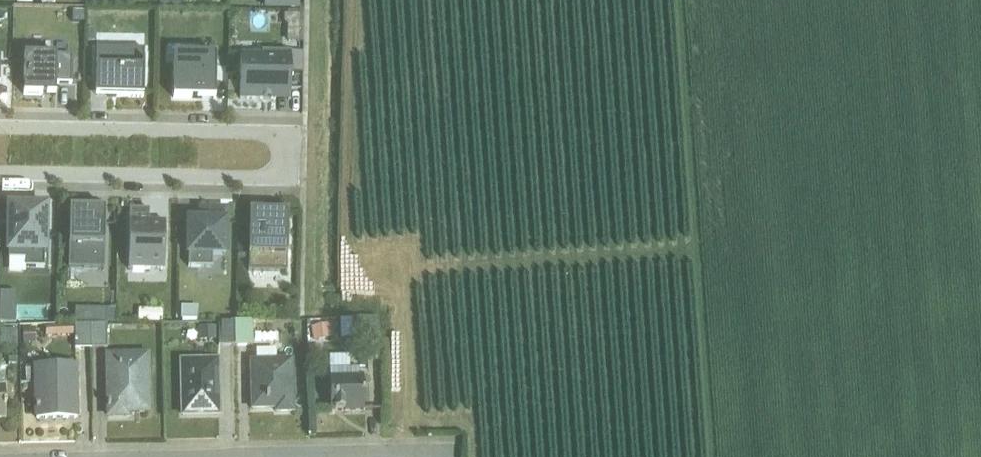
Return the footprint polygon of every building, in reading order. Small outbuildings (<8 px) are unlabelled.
[(285,13),(284,21),(289,26),(288,41),(304,42),(304,11),(300,10),(299,14),(285,13)] [(96,84),(96,96),(108,96),(144,97),(145,49),(97,48),(96,84)] [(241,53),(240,99),(276,99),(291,100),(291,88),(291,51),(292,50),(262,50),(262,54),(241,53)] [(291,51),(291,88),(303,88),(304,52),(291,51)] [(216,53),(174,53),(174,98),(203,98),(216,98),(216,86),(216,53)] [(73,55),(25,54),(24,95),(56,95),(56,83),(72,83),(73,55)] [(10,207),(9,257),(26,257),(26,265),(44,265),(44,254),(47,254),(48,218),(48,207),(34,207),(10,207)] [(92,208),(70,208),(69,266),(105,267),(106,220),(106,208),(92,208)] [(130,209),(129,267),(164,268),(166,221),(150,221),(150,209),(130,209)] [(190,222),(189,265),(212,266),(213,256),(225,257),(226,211),(202,210),(202,222),(190,222)] [(250,223),(249,269),(287,270),(289,212),(265,211),(250,211),(250,223)] [(15,322),(16,291),(0,291),(0,321),(15,322)] [(189,322),(190,305),(173,305),(173,321),(189,322)] [(76,308),(75,322),(107,323),(108,308),(76,308)] [(129,321),(154,322),(155,309),(130,308),(129,321)] [(331,320),(331,341),(370,341),(370,320),(331,320)] [(210,346),(225,346),(225,322),(210,322),(210,346)] [(227,348),(245,348),(245,322),(227,322),(227,348)] [(91,325),(91,349),(108,349),(108,324),(91,325)] [(303,324),(303,340),(322,340),(322,324),(303,324)] [(91,349),(91,325),(75,325),(75,349),(91,349)] [(73,327),(46,328),(46,337),(73,337),(73,327)] [(35,328),(24,328),(24,342),(36,342),(35,328)] [(17,330),(1,330),(1,346),(18,347),(17,330)] [(256,359),(250,360),(251,412),(275,411),(275,415),(295,415),(294,359),(277,359),(277,348),(256,348),(256,359)] [(151,353),(105,354),(107,419),(131,419),(131,415),(152,415),(151,353)] [(330,369),(350,368),(350,356),(330,356),(330,369)] [(221,358),(179,359),(181,418),(222,417),(221,358)] [(78,364),(34,365),(35,420),(80,419),(78,364)] [(350,368),(330,369),(330,412),(364,411),(364,377),(360,377),(360,368),(350,368)]
